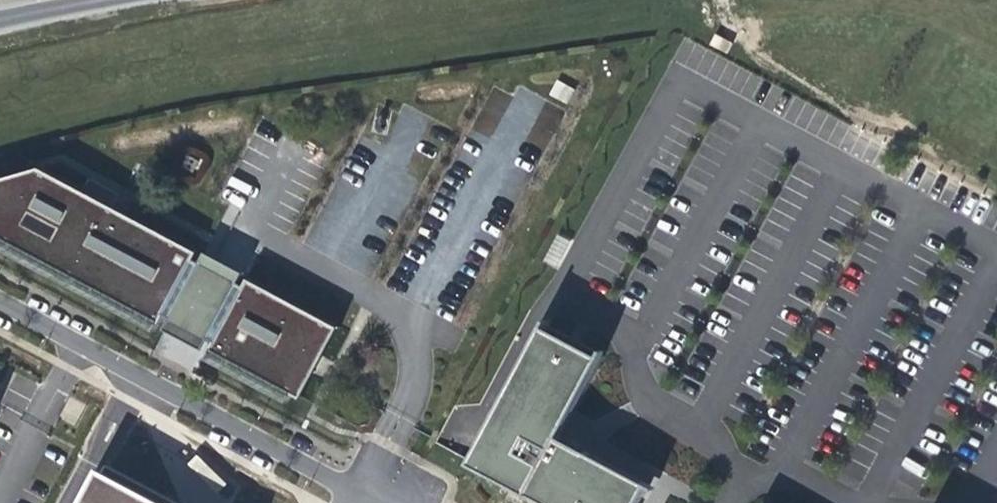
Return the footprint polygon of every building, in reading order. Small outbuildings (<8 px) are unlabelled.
[(566,103),(573,88),(556,80),(549,95),(566,103)] [(51,171),(44,168),(0,180),(0,186),(51,171)] [(0,186),(0,235),(163,322),(165,318),(215,345),(213,349),(295,393),(332,324),(251,280),(247,287),(197,259),(201,253),(51,171),(0,186)] [(340,328),(332,324),(295,393),(302,397),(340,328)] [(546,325),(485,438),(489,440),(479,458),(476,456),(472,463),(546,502),(640,502),(651,484),(561,436),(604,357),(546,325)] [(110,471),(92,502),(134,502),(110,471)] [(110,471),(134,502),(171,502),(110,471)]
